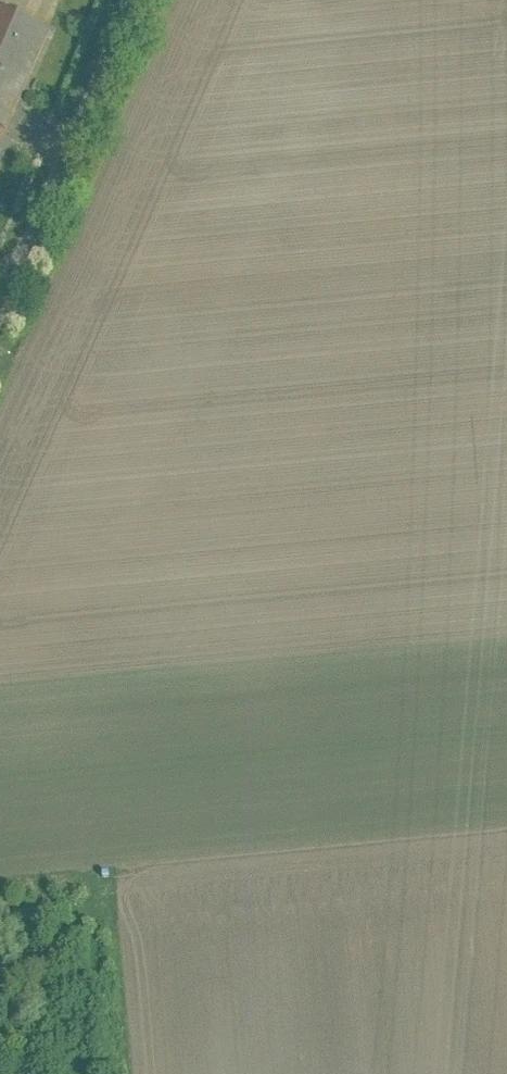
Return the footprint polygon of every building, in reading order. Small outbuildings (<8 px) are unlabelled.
[(5,120),(42,32),(0,15),(0,118),(5,120)]
